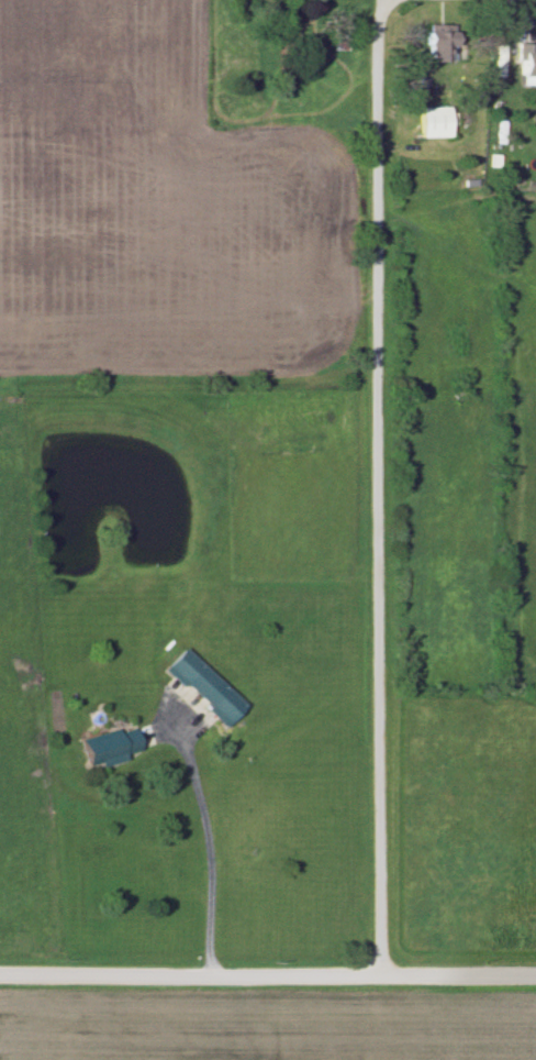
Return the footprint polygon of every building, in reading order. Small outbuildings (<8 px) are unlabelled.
[(530,35),(528,24),(518,26),(520,36),(530,35)] [(426,64),(455,64),(455,28),(426,28),(426,64)] [(535,79),(535,50),(529,50),(529,44),(519,44),(519,79),(535,79)] [(503,45),(492,45),(492,77),(503,77),(503,45)] [(450,138),(450,112),(418,112),(419,139),(450,138)] [(245,707),(201,664),(181,685),(225,727),(245,707)] [(141,756),(134,727),(80,739),(87,768),(141,756)]
